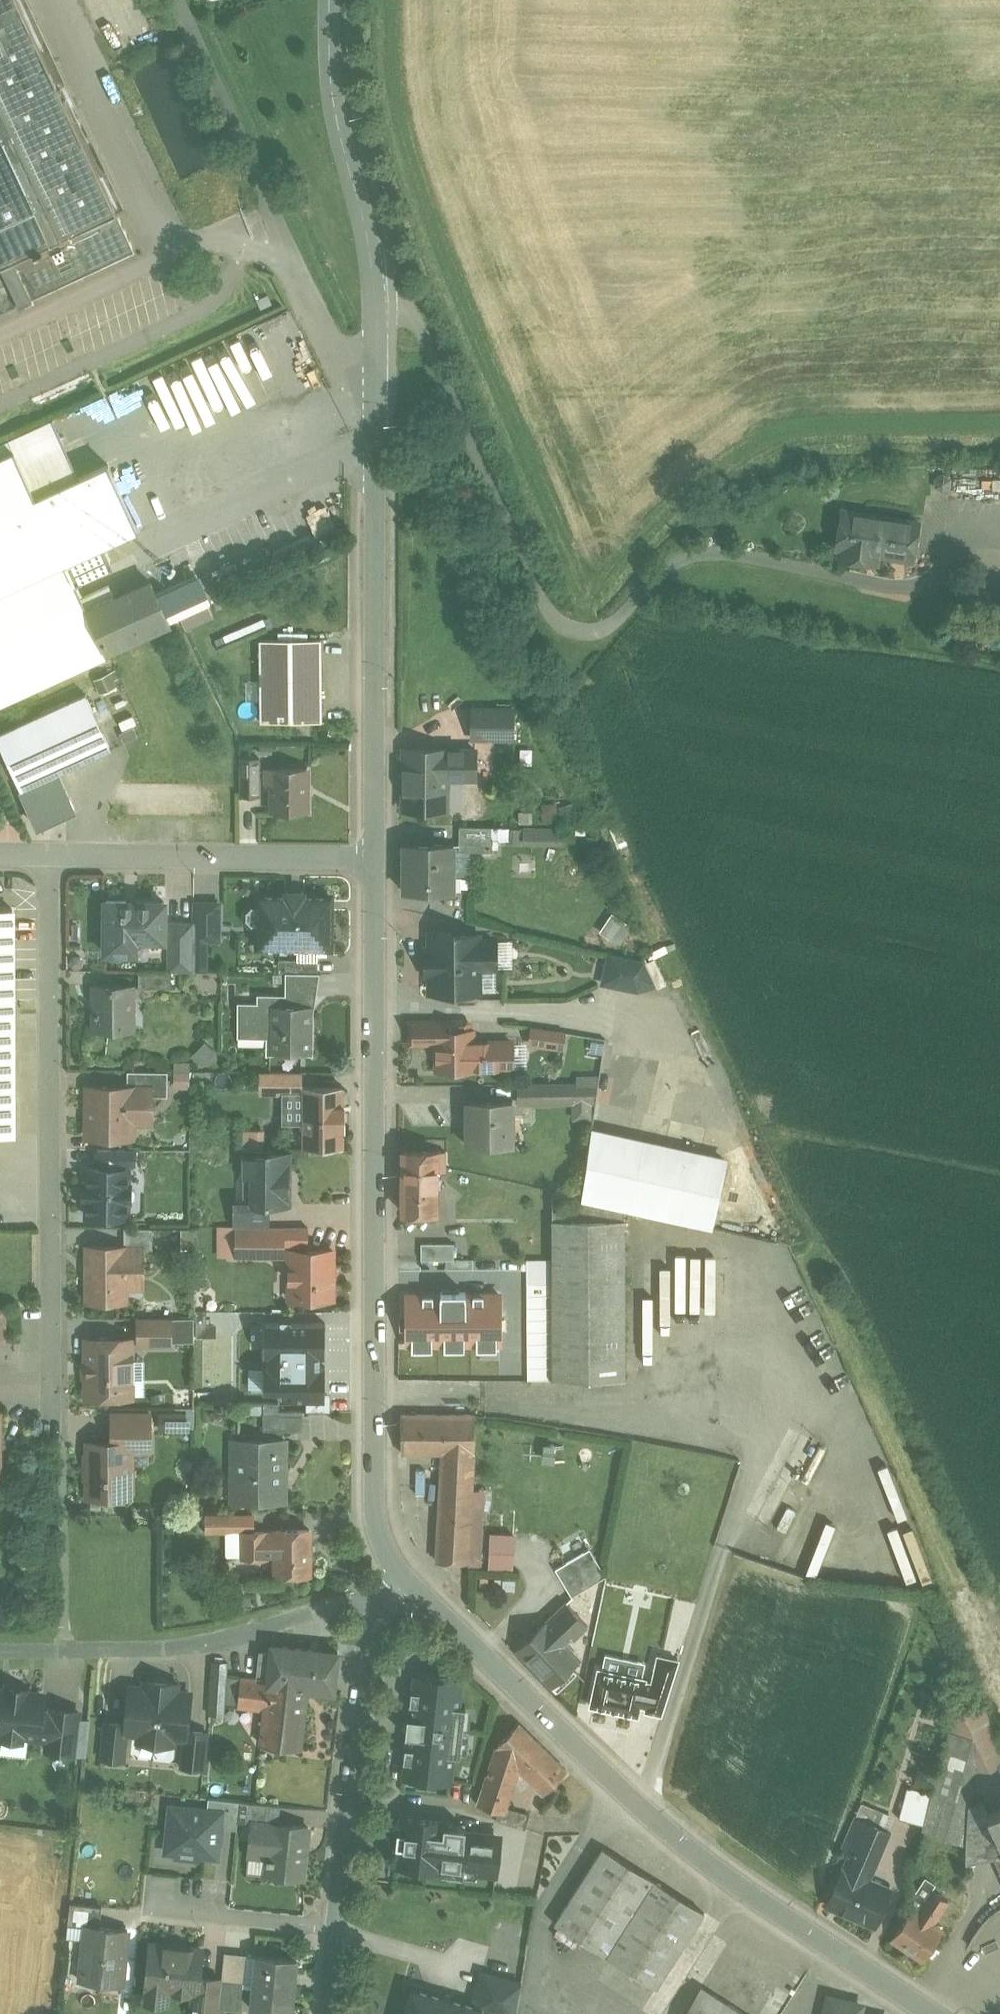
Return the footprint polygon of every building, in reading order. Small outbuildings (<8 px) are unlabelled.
[(137,250),(24,0),(0,0),(0,313),(137,250)] [(0,445),(0,683),(99,637),(88,612),(81,596),(83,595),(81,596),(75,583),(77,582),(76,581),(74,582),(67,566),(32,491),(9,441),(0,445)] [(32,491),(67,566),(136,534),(102,459),(32,491)] [(920,523),(855,513),(853,530),(845,529),(842,546),(837,545),(837,547),(842,548),(840,557),(866,561),(867,552),(914,560),(920,523)] [(199,578),(167,593),(158,596),(159,598),(158,598),(170,623),(211,604),(199,578)] [(88,612),(99,637),(106,652),(170,623),(158,598),(159,598),(158,596),(152,583),(88,612)] [(321,641),(261,640),(261,722),(322,722),(321,641)] [(109,675),(97,680),(103,691),(114,686),(109,675)] [(0,726),(0,744),(18,784),(36,824),(76,806),(58,766),(109,743),(84,688),(0,726)] [(513,710),(473,710),(473,739),(513,739),(513,710)] [(476,751),(405,750),(405,810),(416,810),(420,814),(431,814),(435,810),(446,810),(447,779),(476,779),(476,751)] [(258,759),(241,759),(242,798),(258,798),(258,759)] [(307,769),(266,769),(266,783),(272,784),(272,812),(307,813),(307,769)] [(492,827),(459,827),(459,852),(491,852),(492,827)] [(453,845),(404,845),(404,892),(454,892),(454,877),(448,877),(448,847),(453,847),(453,845)] [(304,892),(286,892),(286,897),(260,896),(260,906),(252,906),(246,912),(246,920),(252,925),(266,926),(266,942),(278,943),(278,948),(302,949),(302,943),(328,943),(328,947),(330,947),(330,897),(304,897),(304,892)] [(13,1014),(13,901),(0,901),(0,1014),(13,1014)] [(127,901),(106,901),(105,953),(126,953),(126,939),(165,940),(165,902),(163,902),(163,904),(127,904),(127,901)] [(220,903),(196,903),(195,924),(194,972),(206,972),(206,939),(219,939),(220,903)] [(195,924),(170,924),(170,972),(171,972),(194,972),(195,924)] [(476,936),(453,936),(453,932),(431,932),(432,950),(427,950),(427,974),(432,974),(432,992),(460,992),(460,998),(476,998),(476,992),(481,992),(481,968),(495,967),(495,941),(476,941),(476,936)] [(645,961),(610,953),(603,983),(638,991),(656,985),(645,961)] [(297,960),(279,960),(279,973),(286,973),(297,973),(297,960)] [(318,961),(297,960),(297,973),(316,973),(318,973),(318,961)] [(170,972),(139,971),(139,986),(171,986),(171,972),(170,972)] [(297,973),(286,973),(286,998),(316,998),(316,973),(297,973)] [(132,984),(95,984),(95,1030),(127,1030),(127,998),(132,998),(132,984)] [(302,1006),(276,1006),(276,995),(258,995),(258,1003),(242,1003),(242,1024),(250,1024),(250,1034),(271,1035),(270,1053),(312,1054),(312,1035),(309,1035),(309,1012),(302,1006)] [(0,1014),(0,1135),(14,1135),(13,1014),(0,1014)] [(469,1021),(438,1022),(438,1023),(438,1032),(469,1032),(469,1021)] [(438,1023),(411,1023),(411,1043),(438,1043),(438,1032),(438,1023)] [(565,1032),(533,1028),(531,1043),(563,1048),(565,1032)] [(513,1043),(473,1043),(473,1032),(469,1032),(438,1032),(438,1043),(438,1046),(435,1046),(435,1058),(438,1058),(438,1069),(473,1069),(473,1068),(513,1068),(513,1043)] [(168,1072),(128,1071),(128,1087),(152,1087),(152,1096),(168,1096),(168,1072)] [(598,1085),(553,1086),(554,1102),(572,1102),(573,1118),(593,1118),(598,1085)] [(553,1086),(519,1086),(519,1101),(513,1101),(513,1102),(554,1102),(553,1086)] [(128,1087),(88,1087),(87,1137),(132,1137),(133,1111),(151,1111),(152,1096),(152,1087),(128,1087)] [(344,1088),(304,1088),(304,1146),(343,1146),(343,1104),(346,1104),(347,1093),(344,1092),(344,1088)] [(513,1101),(468,1102),(468,1146),(513,1146),(513,1102),(513,1101)] [(701,1152),(592,1127),(582,1199),(667,1218),(681,1158),(699,1162),(701,1152)] [(134,1150),(98,1149),(98,1165),(120,1165),(134,1166),(134,1150)] [(287,1153),(267,1152),(267,1156),(243,1156),(244,1203),(249,1203),(249,1205),(268,1205),(284,1205),(284,1170),(287,1170),(287,1153)] [(447,1152),(403,1152),(403,1212),(437,1212),(437,1202),(442,1202),(442,1183),(438,1183),(438,1170),(447,1170),(447,1152)] [(699,1162),(681,1158),(667,1218),(713,1228),(726,1168),(720,1167),(722,1157),(701,1152),(699,1162)] [(120,1165),(100,1165),(100,1169),(88,1169),(88,1185),(85,1185),(85,1200),(88,1200),(87,1216),(100,1216),(100,1218),(115,1218),(115,1216),(128,1216),(128,1200),(131,1200),(135,1196),(135,1190),(131,1186),(128,1186),(128,1170),(119,1170),(120,1165)] [(625,1210),(553,1194),(553,1381),(626,1381),(625,1210)] [(268,1205),(249,1205),(249,1203),(244,1203),(236,1203),(236,1227),(268,1227),(268,1205)] [(152,1227),(125,1227),(125,1246),(144,1246),(144,1248),(153,1248),(152,1227)] [(268,1227),(236,1227),(236,1258),(285,1258),(285,1246),(285,1227),(268,1227)] [(308,1227),(285,1227),(285,1246),(308,1246),(308,1227)] [(454,1244),(422,1244),(422,1261),(455,1262),(454,1244)] [(125,1246),(87,1246),(87,1279),(90,1279),(90,1300),(125,1301),(124,1273),(144,1273),(144,1248),(144,1246),(125,1246)] [(333,1251),(290,1251),(290,1299),(308,1299),(312,1302),(315,1299),(333,1299),(333,1251)] [(552,1377),(551,1283),(528,1283),(529,1377),(552,1377)] [(441,1295),(407,1295),(407,1344),(413,1344),(413,1349),(497,1349),(497,1342),(499,1342),(499,1294),(465,1294),(465,1292),(441,1292),(441,1295)] [(171,1318),(139,1318),(139,1344),(171,1344),(171,1318)] [(132,1339),(88,1339),(88,1359),(85,1362),(85,1374),(88,1377),(88,1395),(93,1394),(96,1397),(106,1397),(108,1394),(127,1394),(127,1358),(132,1358),(132,1339)] [(280,1404),(264,1403),(264,1414),(280,1414),(280,1404)] [(149,1412),(113,1413),(113,1441),(130,1441),(130,1442),(150,1442),(149,1412)] [(475,1415),(400,1415),(400,1451),(441,1453),(476,1453),(475,1415)] [(285,1440),(233,1440),(233,1475),(240,1475),(240,1494),(251,1494),(251,1500),(283,1500),(282,1470),(285,1470),(285,1440)] [(113,1441),(88,1441),(88,1465),(85,1468),(85,1475),(88,1478),(89,1495),(130,1494),(130,1492),(133,1489),(133,1478),(130,1475),(130,1442),(130,1441),(113,1441)] [(476,1453),(441,1453),(437,1561),(470,1562),(476,1453)] [(253,1512),(206,1512),(206,1529),(253,1529),(253,1512)] [(311,1529),(276,1529),(276,1531),(243,1531),(244,1556),(268,1556),(268,1552),(276,1552),(276,1572),(311,1572),(311,1529)] [(590,1549),(556,1568),(574,1597),(607,1577),(590,1549)] [(660,1599),(624,1591),(619,1617),(655,1624),(660,1599)] [(568,1605),(519,1652),(557,1691),(576,1672),(573,1669),(582,1660),(566,1643),(573,1636),(576,1639),(589,1626),(568,1605)] [(315,1651),(272,1646),(268,1680),(265,1709),(261,1745),(300,1749),(306,1690),(333,1693),(338,1654),(330,1653),(330,1647),(316,1645),(315,1651)] [(641,1656),(595,1646),(586,1689),(596,1691),(594,1697),(637,1706),(641,1685),(636,1683),(641,1656)] [(228,1662),(213,1661),(209,1713),(225,1714),(228,1662)] [(268,1680),(241,1677),(238,1706),(265,1709),(268,1680)] [(415,1678),(405,1777),(450,1782),(460,1682),(415,1678)] [(178,1683),(145,1680),(144,1687),(131,1685),(127,1723),(126,1731),(127,1731),(184,1737),(186,1737),(187,1730),(191,1692),(177,1690),(178,1683)] [(27,1693),(27,1690),(8,1688),(8,1690),(0,1690),(0,1732),(3,1733),(3,1736),(22,1737),(22,1734),(49,1737),(52,1710),(42,1709),(43,1694),(27,1693)] [(983,1705),(946,1722),(950,1731),(999,1837),(999,1741),(983,1705)] [(79,1710),(52,1707),(52,1710),(49,1737),(48,1748),(74,1751),(78,1718),(79,1710)] [(90,1719),(78,1718),(74,1751),(74,1753),(86,1754),(90,1719)] [(127,1723),(105,1721),(102,1757),(124,1759),(127,1731),(126,1731),(127,1723)] [(567,1769),(520,1723),(497,1746),(515,1764),(544,1792),(567,1769)] [(208,1732),(187,1730),(186,1737),(184,1737),(182,1765),(204,1767),(208,1732)] [(950,1731),(933,1794),(925,1825),(923,1833),(969,1845),(977,1854),(999,1854),(999,1837),(950,1731)] [(479,1803),(479,1805),(484,1806),(499,1811),(506,1813),(507,1808),(518,1774),(511,1772),(515,1764),(497,1746),(479,1803)] [(933,1794),(908,1788),(900,1818),(925,1825),(933,1794)] [(208,1798),(208,1805),(223,1806),(222,1826),(235,1827),(237,1800),(208,1798)] [(479,1803),(469,1800),(466,1811),(481,1816),(484,1806),(479,1805),(479,1803)] [(169,1802),(166,1849),(220,1853),(222,1826),(223,1806),(208,1805),(169,1802)] [(281,1806),(249,1802),(247,1822),(254,1822),(254,1820),(279,1822),(281,1806)] [(530,1815),(507,1808),(506,1813),(499,1811),(496,1820),(526,1829),(530,1815)] [(891,1832),(856,1818),(843,1849),(852,1852),(845,1870),(872,1880),(891,1832)] [(279,1822),(254,1820),(254,1822),(252,1848),(269,1850),(268,1857),(266,1857),(266,1860),(268,1860),(267,1873),(304,1877),(306,1851),(304,1850),(307,1824),(279,1822)] [(403,1822),(399,1860),(494,1872),(498,1833),(403,1822)] [(704,1912),(602,1847),(555,1923),(657,1987),(704,1912)] [(872,1880),(845,1870),(830,1907),(876,1926),(891,1888),(872,1880)] [(947,1900),(930,1891),(916,1915),(933,1925),(947,1900)] [(102,1906),(70,1903),(68,1925),(86,1927),(86,1925),(100,1926),(102,1906)] [(916,1915),(910,1911),(893,1939),(927,1959),(943,1930),(933,1925),(916,1915)] [(100,1926),(86,1925),(86,1927),(81,1974),(101,1976),(101,1982),(121,1984),(125,1955),(122,1955),(123,1944),(127,1945),(128,1929),(100,1926)] [(171,1942),(170,1946),(151,1944),(145,2000),(166,2003),(167,1990),(196,1993),(194,2013),(218,2013),(222,1980),(222,1979),(199,1976),(202,1949),(184,1947),(185,1943),(171,1942)] [(258,1955),(225,1952),(222,1979),(222,1980),(245,1983),(248,1955),(258,1956),(258,1955)] [(296,1959),(258,1955),(258,1956),(254,1997),(272,1999),(270,2011),(290,2013),(296,1959)] [(522,1983),(489,1975),(484,1991),(519,1998),(522,1983)] [(703,1987),(686,2013),(745,2013),(703,1987)] [(411,1988),(404,2013),(480,2013),(482,2007),(411,1988)] [(484,1991),(481,2003),(505,2010),(504,2013),(516,2013),(519,1998),(484,1991)] [(860,2013),(862,2005),(830,1997),(828,2008),(827,2013),(861,2013),(860,2013)]
